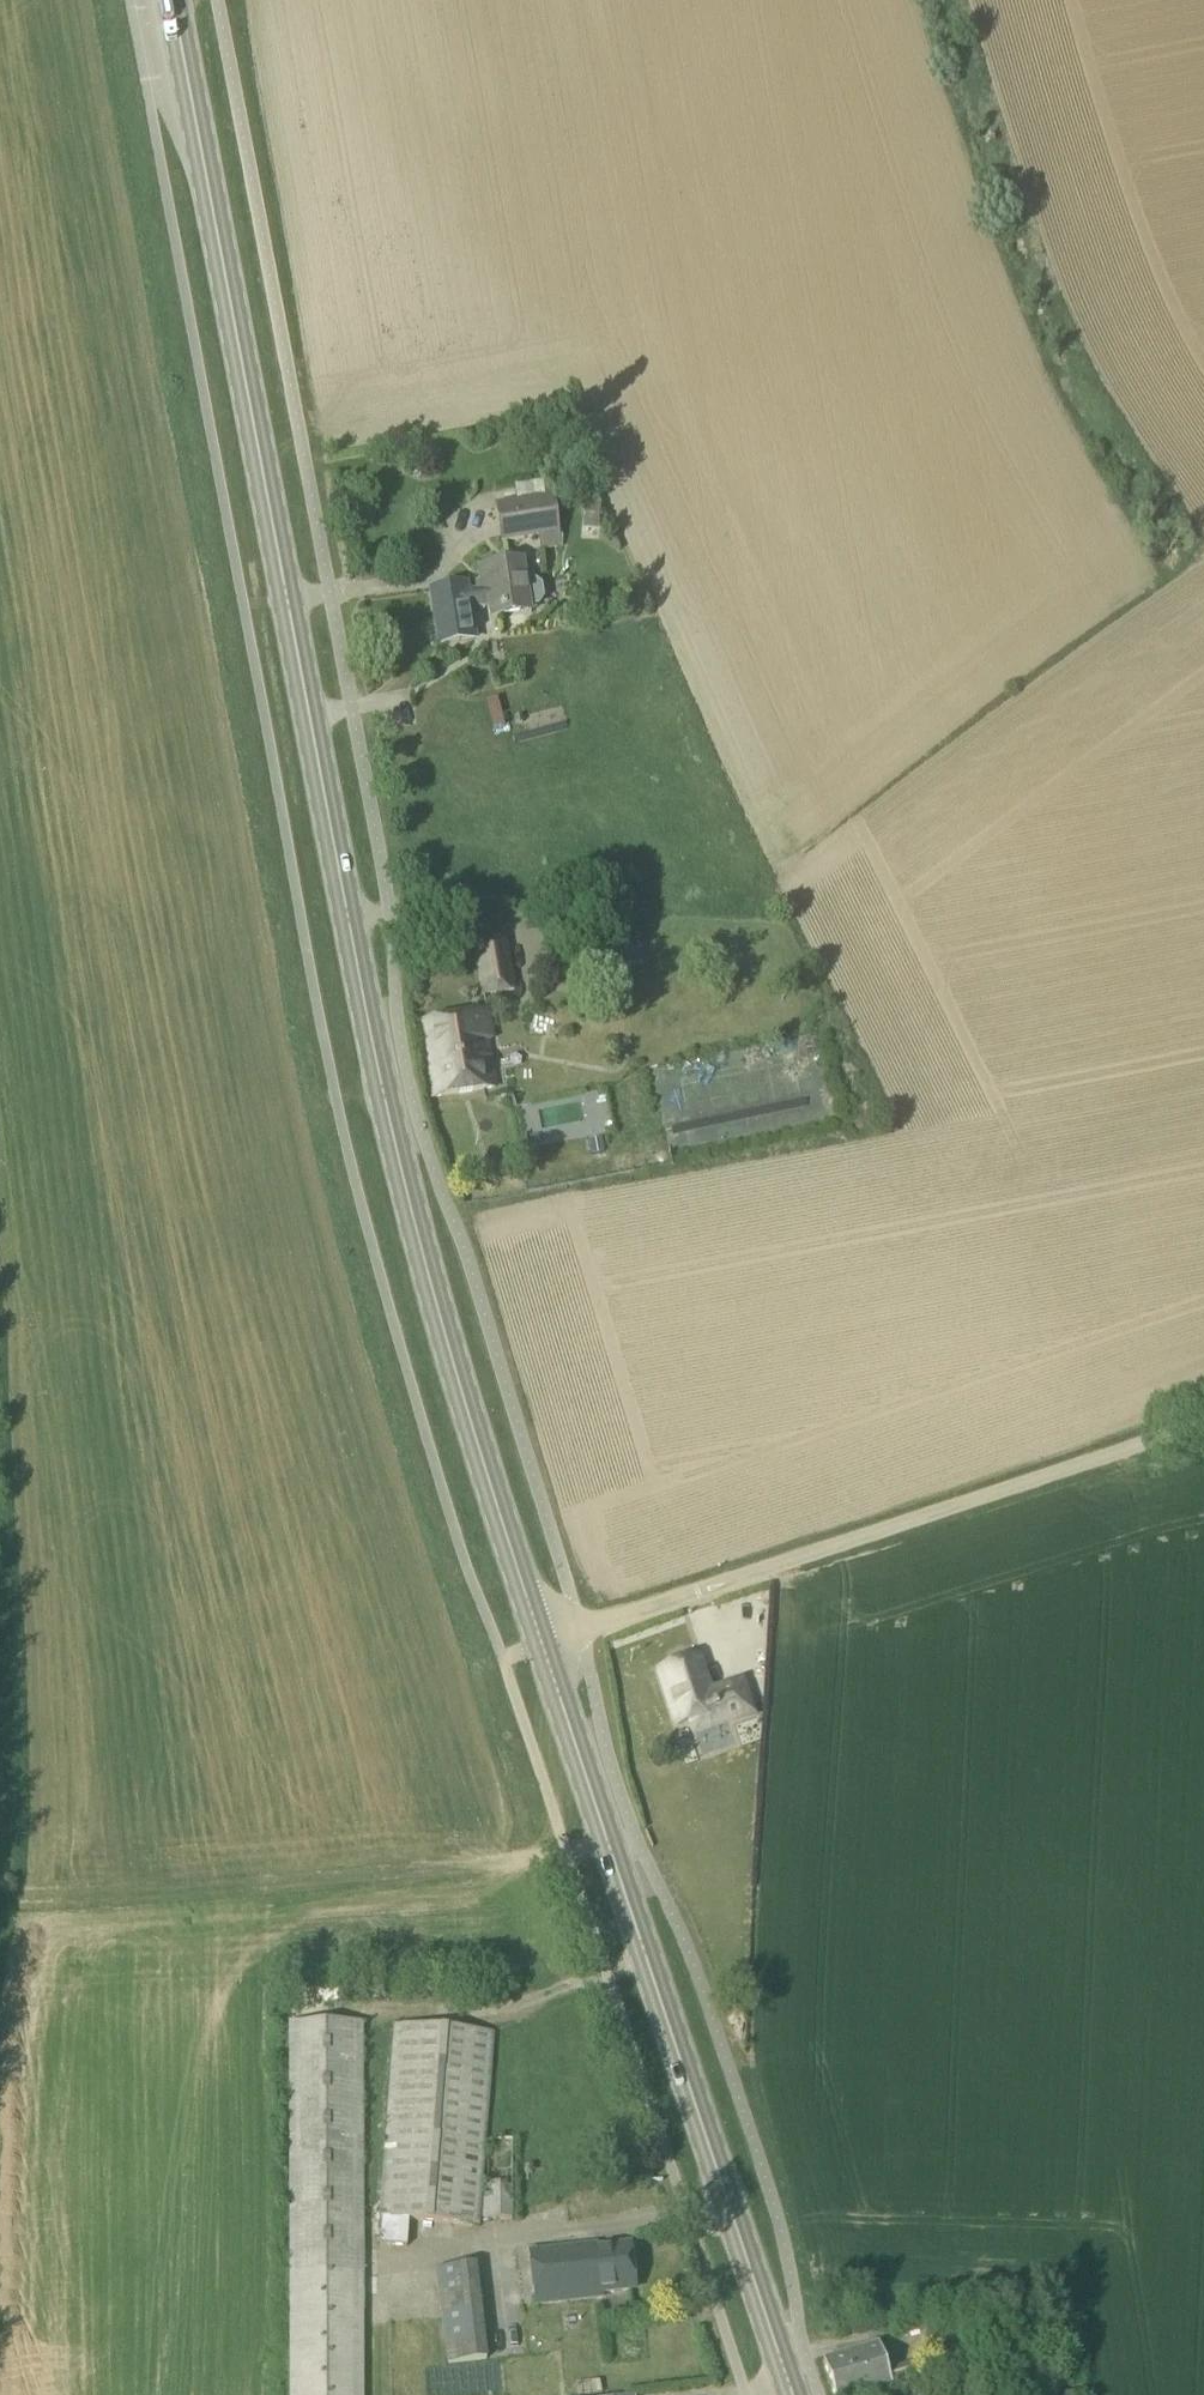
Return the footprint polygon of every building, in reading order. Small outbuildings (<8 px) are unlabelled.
[(518,479),(519,494),(547,491),(545,476),(518,479)] [(559,548),(552,498),(493,505),(498,544),(538,539),(540,551),(559,548)] [(476,590),(479,608),(488,607),(489,620),(531,614),(530,609),(538,607),(543,600),(541,586),(535,581),(526,583),(523,562),(493,566),(495,581),(484,583),(485,589),(476,590)] [(479,608),(476,590),(467,592),(466,586),(430,591),(438,644),(474,639),(470,609),(479,608)] [(480,998),(514,993),(505,939),(471,945),(480,998)] [(433,1098),(494,1087),(486,1039),(490,1038),(485,1012),(420,1020),(433,1098)] [(541,1105),(545,1131),(593,1124),(590,1099),(541,1105)] [(602,1143),(588,1145),(590,1155),(603,1153),(602,1143)] [(709,1691),(699,1659),(658,1672),(675,1726),(690,1722),(694,1733),(752,1714),(741,1681),(709,1691)] [(362,2023),(287,2023),(288,2394),(363,2394),(362,2023)] [(478,2227),(493,2034),(392,2026),(377,2218),(380,2218),(378,2246),(406,2248),(408,2221),(478,2227)] [(511,2220),(511,2140),(486,2140),(486,2188),(481,2188),(481,2220),(511,2220)] [(595,2250),(595,2245),(527,2253),(534,2305),(601,2297),(600,2294),(634,2290),(628,2246),(595,2250)] [(445,2365),(486,2361),(475,2266),(434,2270),(445,2365)] [(878,2345),(823,2361),(833,2394),(863,2394),(890,2387),(890,2386),(922,2377),(917,2361),(885,2370),(878,2345)]
